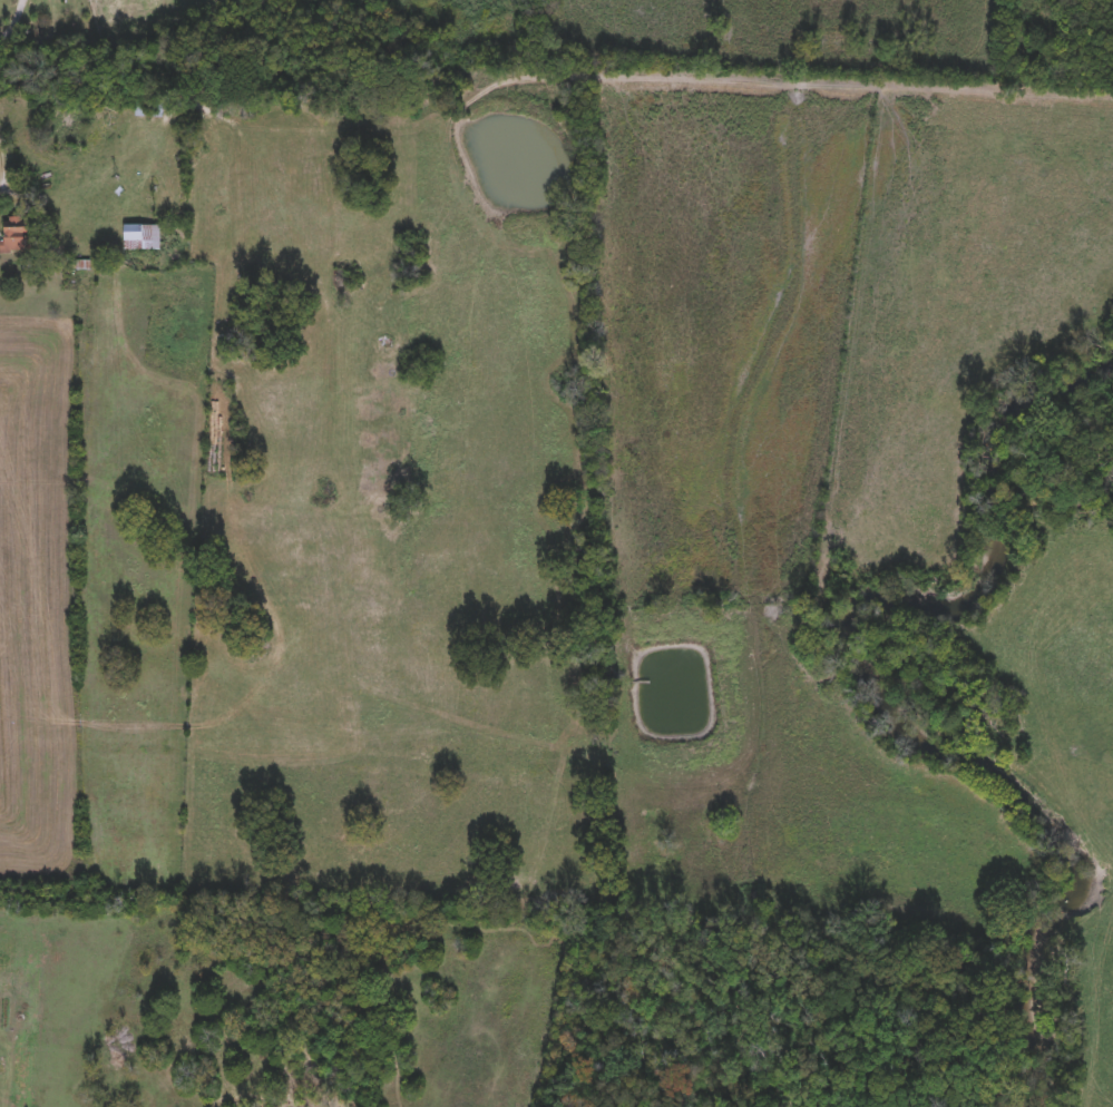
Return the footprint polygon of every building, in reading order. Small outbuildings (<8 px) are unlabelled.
[(30,254),(1,254),(1,217),(30,217),(30,254)] [(159,249),(124,249),(124,224),(159,224),(159,249)]
